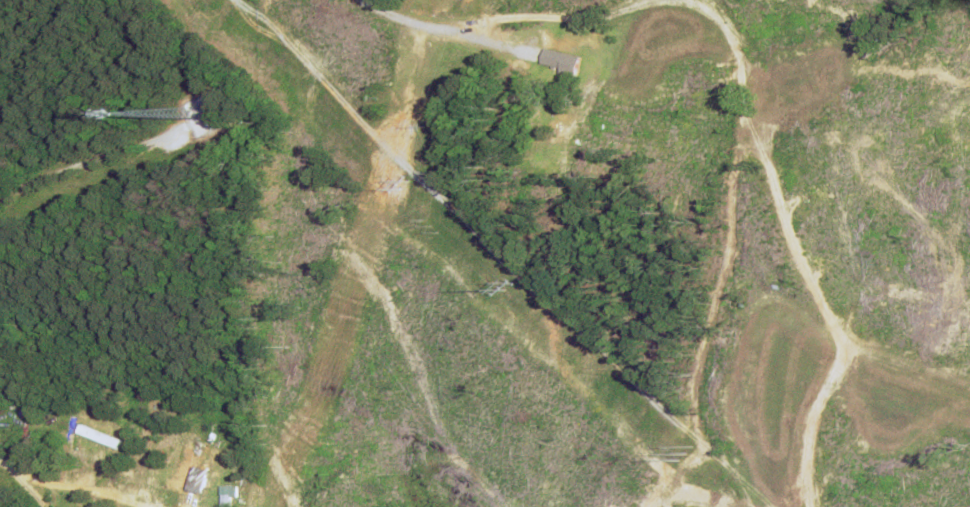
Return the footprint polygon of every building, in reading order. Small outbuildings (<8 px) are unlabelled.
[(542,69),(577,76),(581,57),(546,50),(542,69)]
